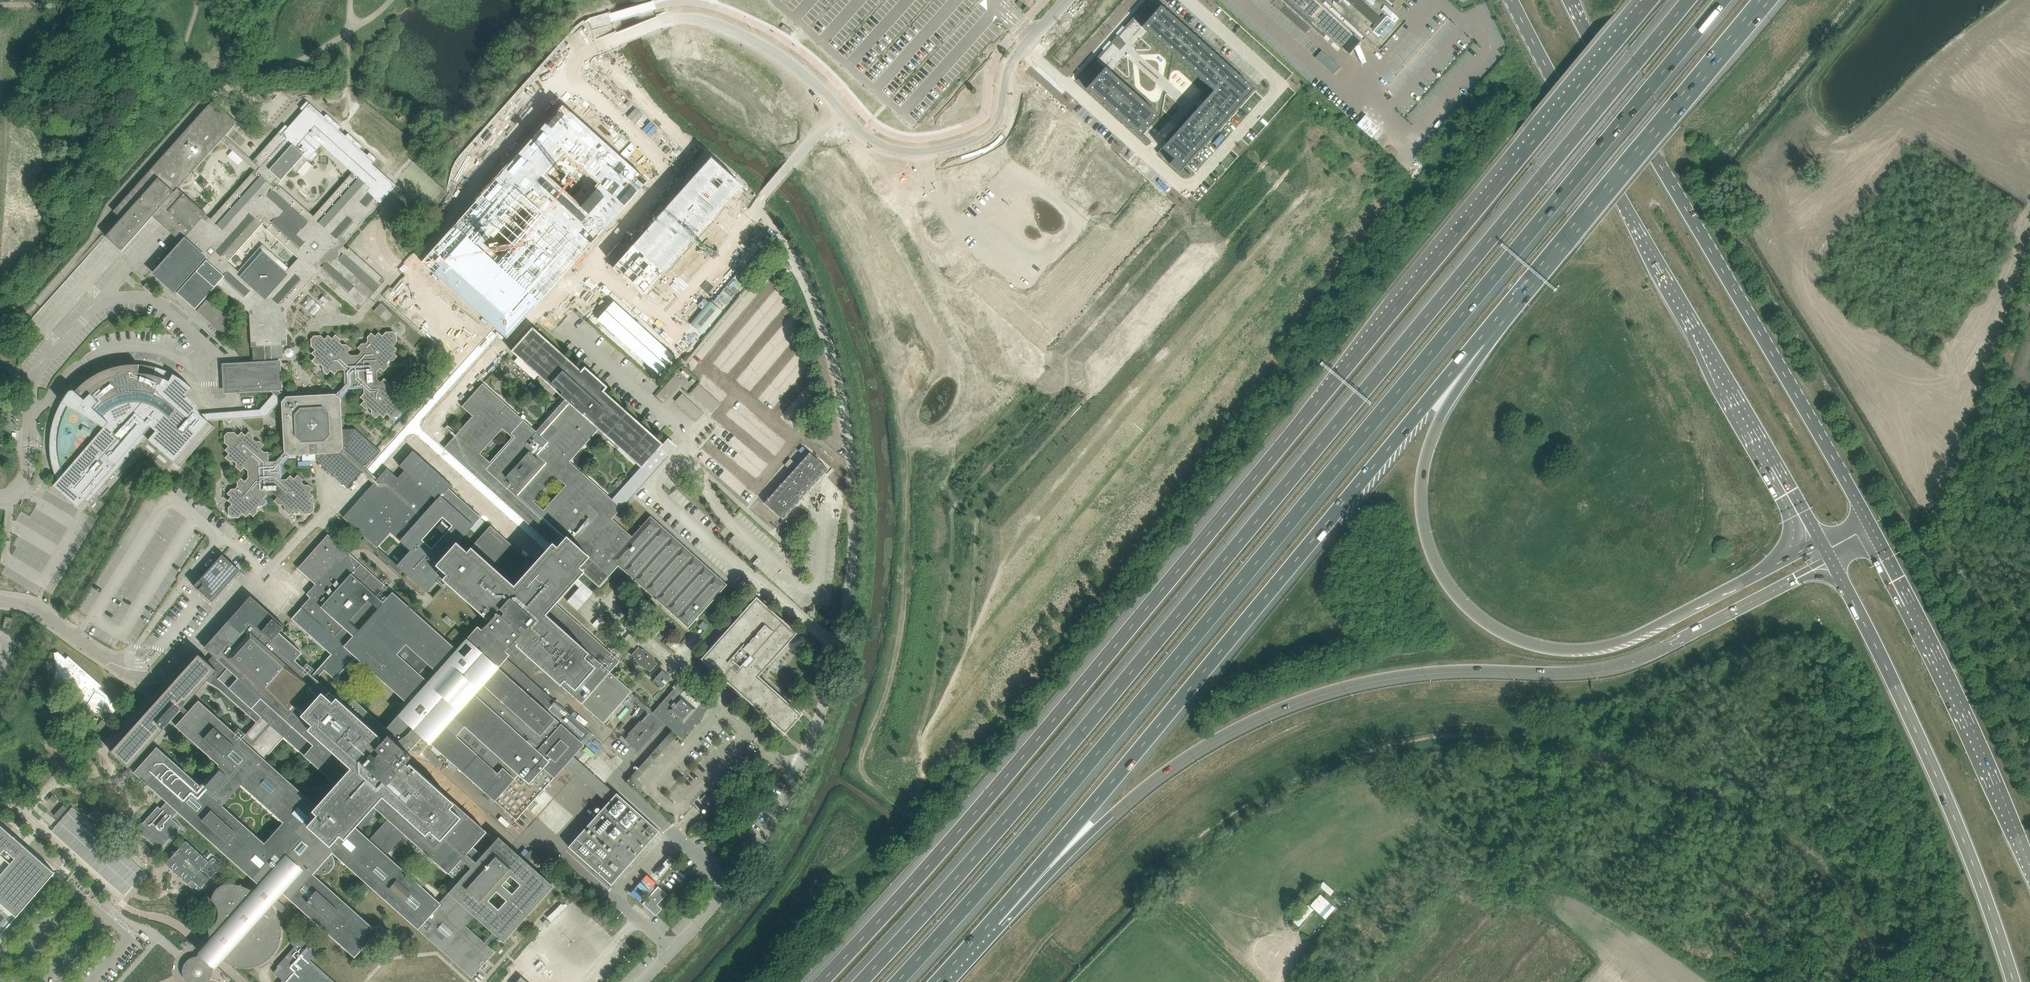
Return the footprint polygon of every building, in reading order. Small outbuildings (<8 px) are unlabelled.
[(1132,18),(1134,19),(1142,26),(1141,26),(1146,31),(1173,55),(1208,86),(1208,87),(1212,91),(1203,101),(1198,107),(1194,111),(1193,112),(1166,142),(1157,152),(1178,172),(1253,88),(1160,5),(1154,0),(1148,0),(1132,18)] [(1338,52),(1338,51),(1340,48),(1348,55),(1349,54),(1360,42),(1362,40),(1375,52),(1402,22),(1388,10),(1391,7),(1390,6),(1396,0),(1384,0),(1383,0),(1280,0),(1338,52)] [(1322,50),(1315,57),(1333,74),(1340,66),(1322,50)] [(1095,59),(1076,80),(1086,88),(1140,137),(1142,134),(1150,125),(1159,116),(1156,113),(1155,112),(1110,72),(1105,67),(1104,68),(1097,61),(1095,59)] [(279,132),(259,154),(253,161),(226,136),(225,136),(237,122),(213,100),(113,211),(121,218),(105,236),(122,251),(153,216),(181,242),(183,239),(185,241),(156,273),(174,290),(176,287),(179,290),(177,293),(196,309),(218,284),(250,313),(252,347),(253,347),(253,362),(255,384),(280,383),(278,363),(273,363),(272,359),(283,358),(283,345),(287,345),(286,335),(286,327),(285,310),(310,281),(317,274),(324,281),(343,298),(344,297),(359,310),(386,280),(349,248),(348,249),(343,245),(360,226),(359,225),(371,212),(372,212),(380,203),(396,185),(372,164),(377,159),(370,152),(367,155),(360,149),(362,146),(348,133),(346,136),(339,129),(341,127),(327,114),(324,117),(307,101),(300,108),(303,111),(288,127),(286,125),(279,132)] [(563,103),(420,262),(507,340),(650,182),(563,103)] [(1356,124),(1371,138),(1380,128),(1365,115),(1356,124)] [(1406,151),(1402,156),(1411,164),(1415,159),(1406,151)] [(711,157),(613,266),(644,295),(743,185),(711,157)] [(310,297),(302,305),(314,315),(321,307),(310,297)] [(533,327),(511,351),(565,399),(598,428),(640,467),(642,468),(663,444),(604,391),(607,387),(585,366),(581,371),(533,327)] [(304,514),(312,514),(315,510),(314,503),(310,500),(314,496),(310,492),(313,488),(309,485),(305,485),(302,483),(302,479),(298,475),(294,479),(291,475),(287,479),(281,479),(280,465),(289,455),(290,455),(315,454),(317,454),(317,461),(348,488),(362,473),(365,468),(370,463),(372,461),(381,451),(353,426),(352,426),(342,427),(341,399),(340,398),(349,388),(364,387),(364,393),(360,397),(364,401),(361,404),(365,408),(369,408),(371,410),(372,414),(376,418),(380,414),(383,418),(387,414),(390,417),(391,417),(398,417),(401,413),(401,406),(397,403),(400,399),(396,396),(400,392),(395,388),(391,388),(389,386),(389,382),(384,378),(381,382),(377,379),(377,371),(380,368),(384,371),(388,367),(388,363),(390,360),(394,360),(398,356),(394,352),(397,348),(393,345),(397,341),(397,336),(397,334),(393,331),(392,331),(386,332),(383,335),(379,332),(375,336),(372,332),(367,337),(368,341),(366,343),(362,344),(358,348),(361,351),(358,355),(351,355),(347,352),(351,348),(346,344),(342,345),(340,343),(340,339),(336,335),(332,338),(328,335),(325,339),(321,335),(314,336),(311,339),(311,346),(315,350),(312,354),(315,357),(312,361),(316,365),(321,365),(323,367),(323,371),(327,375),(331,371),(335,374),(338,370),(344,370),(345,385),(336,394),(335,394),(329,394),(286,397),(276,388),(280,388),(280,383),(255,384),(255,389),(268,388),(274,394),(260,409),(201,414),(208,421),(267,417),(281,400),(282,401),(282,402),(285,451),(276,461),(262,462),(261,456),(265,452),(261,449),(264,445),(260,441),(256,441),(254,439),(253,435),(249,431),(246,435),(242,432),(238,435),(235,432),(228,432),(225,436),(225,443),(229,446),(225,450),(229,453),(226,457),(230,461),(234,461),(236,463),(237,467),(241,471),(244,467),(248,471),(248,478),(245,481),(241,478),(237,482),(238,486),(236,489),(232,489),(228,493),(231,497),(228,500),(232,504),(228,508),(229,515),(232,518),(239,518),(243,514),(247,517),(250,513),(254,517),(258,513),(258,512),(258,508),(260,506),(264,506),(264,505),(268,501),(264,498),(267,494),(274,494),(278,497),(274,501),(278,505),(279,505),(283,505),(285,507),(285,511),(286,511),(290,515),(293,511),(297,514),(300,510),(304,514)] [(659,334),(638,331),(635,348),(655,352),(659,334)] [(255,384),(254,361),(223,362),(224,391),(255,389),(255,384)] [(215,427),(208,421),(201,414),(195,405),(191,399),(187,394),(193,389),(187,383),(181,378),(173,374),(167,371),(160,368),(156,367),(149,366),(142,365),(134,364),(127,365),(120,366),(112,368),(105,370),(99,373),(92,377),(86,381),(80,386),(75,391),(74,390),(73,390),(72,390),(71,391),(70,391),(69,392),(62,402),(65,405),(62,412),(59,420),(57,428),(55,436),(55,444),(55,452),(54,453),(62,460),(54,469),(55,471),(56,475),(57,477),(58,480),(54,485),(79,507),(86,500),(89,503),(146,437),(180,467),(215,427)] [(675,374),(656,396),(663,403),(683,381),(675,374)] [(292,619),(331,654),(312,676),(295,660),(302,653),(279,633),(285,626),(255,599),(251,596),(227,622),(205,647),(213,655),(208,661),(201,656),(199,654),(198,655),(189,664),(171,685),(111,752),(129,768),(181,710),(186,715),(176,726),(220,764),(200,786),(157,747),(135,772),(167,801),(161,808),(158,806),(136,830),(160,850),(181,826),(172,818),(178,811),(261,885),(255,891),(248,887),(240,885),(232,883),(224,884),(220,886),(217,889),(214,892),(213,894),(212,897),(211,900),(212,900),(214,902),(216,904),(217,907),(218,910),(219,913),(218,916),(217,919),(216,922),(214,924),(212,926),(209,928),(208,928),(211,940),(208,944),(207,944),(206,946),(202,950),(201,951),(201,952),(205,956),(204,956),(204,957),(204,958),(204,959),(204,960),(204,961),(204,962),(205,962),(206,963),(207,963),(208,964),(209,964),(210,963),(211,963),(212,962),(216,966),(217,965),(218,964),(222,960),(223,958),(225,960),(227,961),(230,963),(236,965),(242,967),(247,967),(252,967),(257,965),(264,961),(271,956),(276,950),(277,948),(279,943),(281,938),(281,932),(281,926),(280,921),(277,915),(274,910),(271,905),(273,903),(281,911),(285,921),(292,944),(294,946),(277,966),(278,967),(273,972),(282,980),(280,981),(336,981),(310,960),(318,951),(303,937),(298,942),(292,919),(286,907),(277,898),(283,892),(304,911),(306,910),(334,935),(332,936),(355,956),(377,931),(337,896),(336,897),(311,875),(314,872),(315,873),(319,874),(323,874),(326,873),(329,871),(332,868),(334,865),(334,861),(334,857),(332,854),(331,853),(332,852),(418,929),(472,977),(494,952),(465,926),(475,915),(504,941),(553,886),(542,875),(539,879),(486,831),(413,766),(410,763),(410,764),(407,762),(412,756),(408,752),(412,748),(417,753),(428,740),(509,812),(516,819),(526,809),(583,744),(592,734),(554,700),(507,657),(509,655),(505,651),(509,647),(514,641),(517,644),(516,645),(603,722),(628,694),(648,713),(641,721),(640,720),(628,734),(629,735),(625,739),(638,751),(651,736),(645,731),(656,719),(660,723),(662,721),(664,722),(682,738),(710,707),(681,680),(653,712),(609,672),(619,661),(555,603),(574,582),(578,578),(583,572),(599,587),(618,565),(623,569),(625,571),(688,627),(726,585),(650,516),(632,537),(612,519),(622,507),(671,452),(674,449),(665,442),(663,444),(642,468),(640,467),(612,499),(569,461),(598,428),(565,399),(565,400),(545,422),(536,432),(486,387),(482,384),(462,406),(473,416),(457,433),(453,438),(444,448),(451,454),(551,544),(533,564),(490,526),(467,552),(457,543),(481,517),(448,489),(452,485),(413,450),(399,466),(405,470),(398,478),(387,469),(383,474),(378,479),(365,468),(362,473),(374,483),(372,486),(346,515),(343,517),(365,537),(363,540),(379,555),(378,557),(388,566),(389,564),(402,576),(406,573),(427,592),(440,577),(487,618),(488,617),(490,620),(481,630),(478,627),(457,650),(353,557),(328,534),(298,568),(316,584),(307,594),(311,597),(301,608),(302,608),(292,619)] [(699,384),(690,393),(712,412),(720,403),(699,384)] [(682,393),(675,401),(697,420),(704,413),(682,393)] [(809,452),(764,503),(782,519),(828,469),(818,460),(811,454),(809,452)] [(213,602),(213,603),(213,602),(240,571),(241,571),(222,553),(193,585),(194,585),(194,586),(213,602)] [(756,597),(753,600),(750,604),(746,608),(701,659),(723,678),(722,678),(727,682),(784,733),(784,734),(785,734),(791,726),(792,727),(795,722),(802,714),(801,714),(759,676),(797,633),(790,626),(782,619),(756,597)] [(3,627),(11,629),(14,618),(6,616),(3,627)] [(447,616),(444,619),(452,627),(455,623),(447,616)] [(631,631),(624,639),(634,648),(641,639),(631,631)] [(670,639),(666,644),(671,648),(675,643),(670,639)] [(639,646),(631,655),(634,658),(634,659),(646,670),(647,669),(650,671),(657,663),(654,660),(655,659),(643,648),(642,649),(639,646)] [(58,652),(54,653),(57,670),(56,670),(55,688),(68,686),(75,697),(74,699),(83,713),(86,710),(103,713),(103,711),(113,714),(117,708),(119,706),(119,707),(120,706),(116,703),(100,688),(102,686),(69,656),(66,659),(58,651),(58,652)] [(662,670),(660,673),(653,680),(662,688),(671,677),(662,670)] [(616,793),(569,846),(611,885),(659,831),(616,793)] [(54,803),(58,799),(53,795),(50,799),(54,803)] [(67,808),(64,805),(54,815),(58,819),(67,808)] [(73,807),(51,830),(124,895),(146,871),(73,807)] [(703,815),(697,822),(699,824),(705,817),(703,815)] [(57,873),(0,824),(0,938),(57,873)] [(174,854),(165,863),(197,892),(222,865),(213,857),(209,861),(186,841),(180,847),(174,854)] [(670,856),(654,874),(657,877),(674,859),(670,856)] [(1324,881),(1320,886),(1331,896),(1335,891),(1324,881)] [(658,886),(643,904),(656,916),(662,909),(657,904),(667,894),(658,886)] [(1320,894),(1310,905),(1318,912),(1321,909),(1328,916),(1336,908),(1320,894)] [(1348,895),(1344,901),(1350,905),(1354,900),(1348,895)] [(200,952),(198,954),(197,955),(195,957),(188,959),(182,965),(180,973),(181,979),(184,981),(206,981),(207,981),(210,976),(210,970),(216,966),(212,962),(211,963),(210,963),(209,964),(208,964),(207,963),(206,963),(205,962),(204,962),(204,961),(204,960),(204,959),(204,958),(204,957),(204,956),(205,956),(200,952)]
